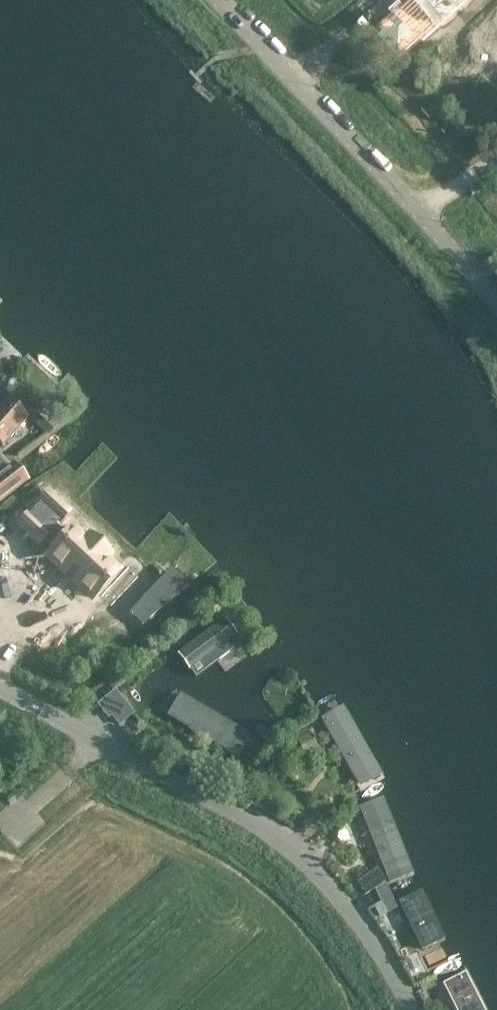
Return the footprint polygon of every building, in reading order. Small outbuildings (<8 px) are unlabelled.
[(374,33),(399,59),(463,0),(410,0),(374,33)] [(496,52),(496,27),(485,38),(496,52)] [(0,409),(0,445),(2,446),(25,420),(6,403),(0,409)] [(0,477),(0,501),(26,480),(15,465),(0,477)] [(6,517),(0,524),(0,534),(9,543),(21,531),(6,517)] [(48,544),(40,552),(56,567),(53,570),(65,581),(68,578),(84,593),(92,585),(93,586),(105,573),(104,572),(112,564),(100,553),(103,550),(82,531),(79,534),(68,523),(60,531),(59,530),(47,543),(48,544)] [(155,585),(129,614),(142,626),(183,590),(167,575),(156,587),(155,585)] [(225,619),(211,630),(230,652),(232,650),(226,641),(236,634),(225,619)] [(215,635),(179,662),(195,685),(232,658),(215,635)] [(249,733),(184,696),(171,718),(236,756),(249,733)] [(343,701),(318,715),(359,791),(384,777),(343,701)] [(119,724),(132,714),(124,704),(111,714),(119,724)] [(412,870),(381,794),(356,804),(387,880),(412,870)] [(6,801),(11,806),(17,800),(12,795),(6,801)] [(435,942),(410,887),(393,896),(419,950),(435,942)] [(464,968),(436,980),(449,1009),(482,1009),(464,968)]
